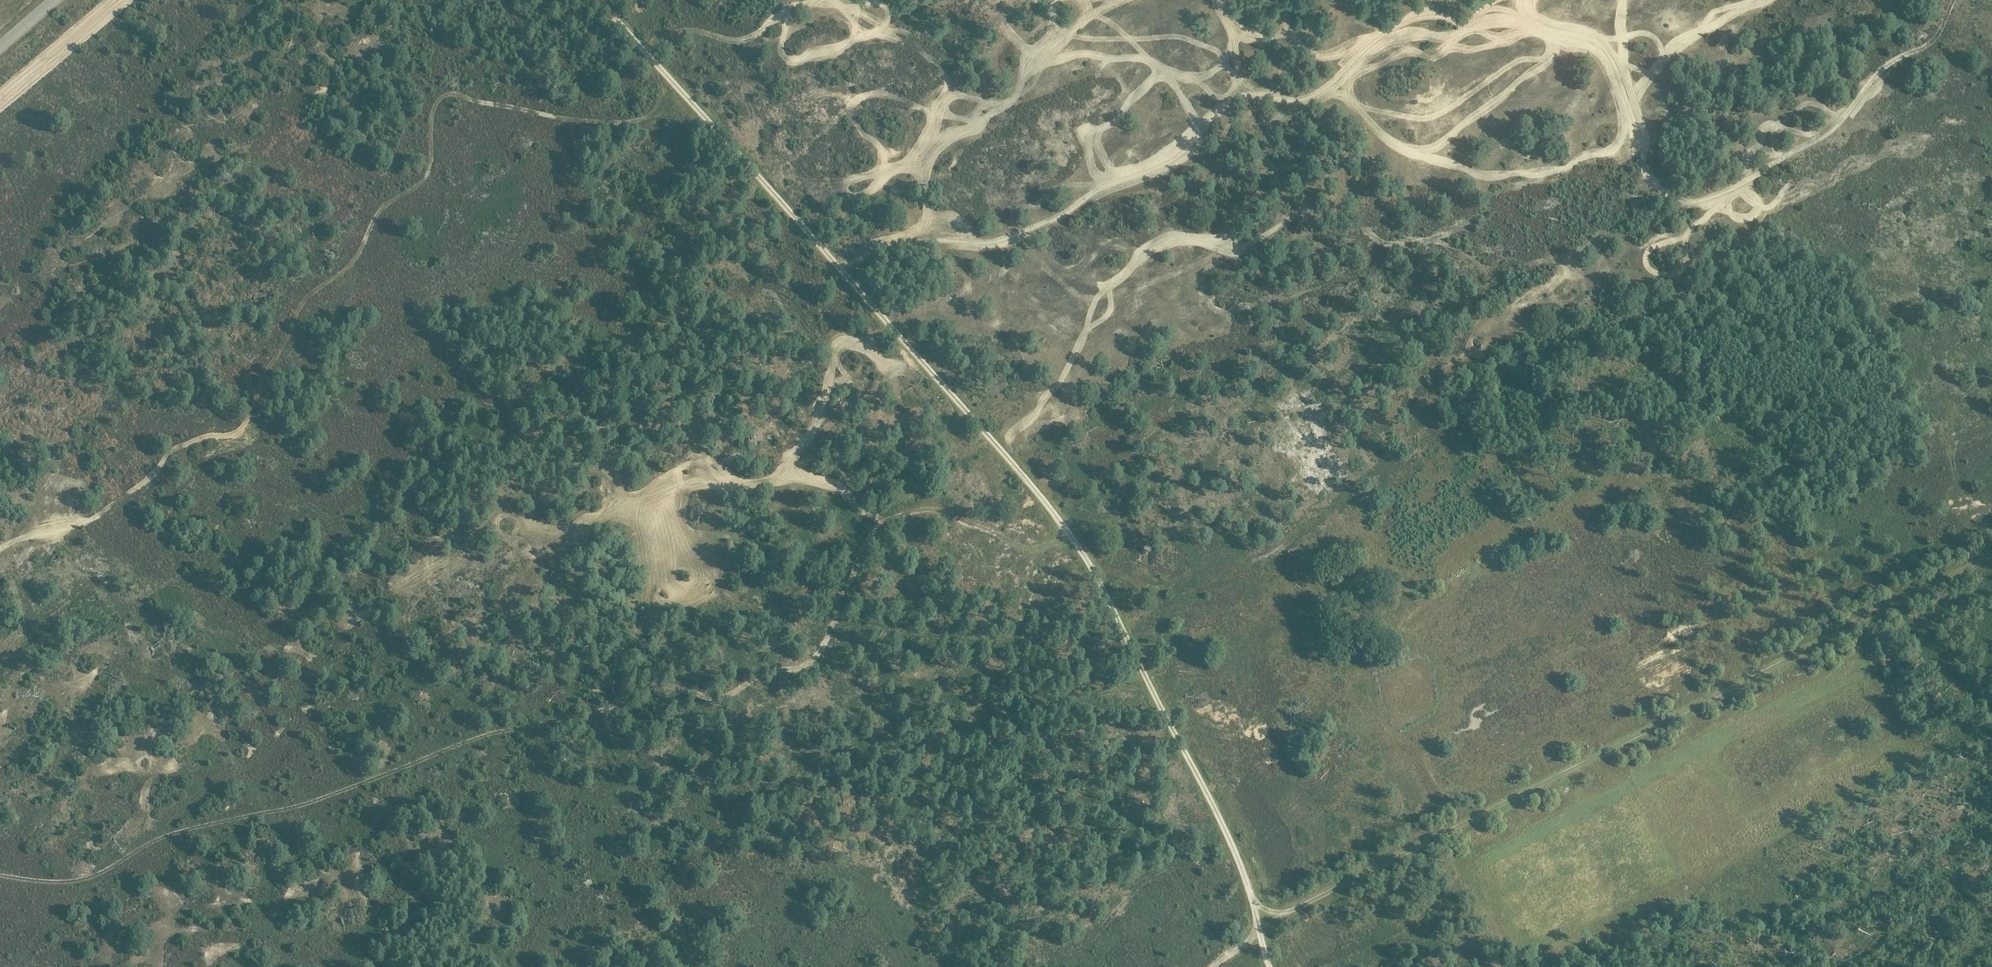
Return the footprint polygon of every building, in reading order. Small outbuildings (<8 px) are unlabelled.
[(364,49),(367,55),(374,51),(371,46),(364,49)]
